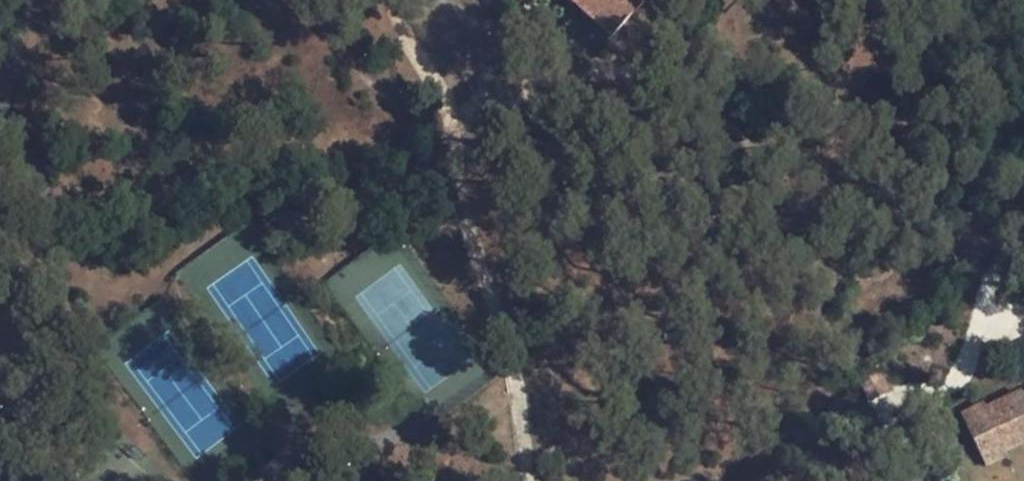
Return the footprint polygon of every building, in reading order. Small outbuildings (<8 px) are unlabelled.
[(617,0),(567,0),(610,40),(633,14),(624,6),(617,0)] [(1023,391),(987,408),(985,404),(963,415),(985,463),(1008,453),(1006,449),(1023,440),(1023,391)]
